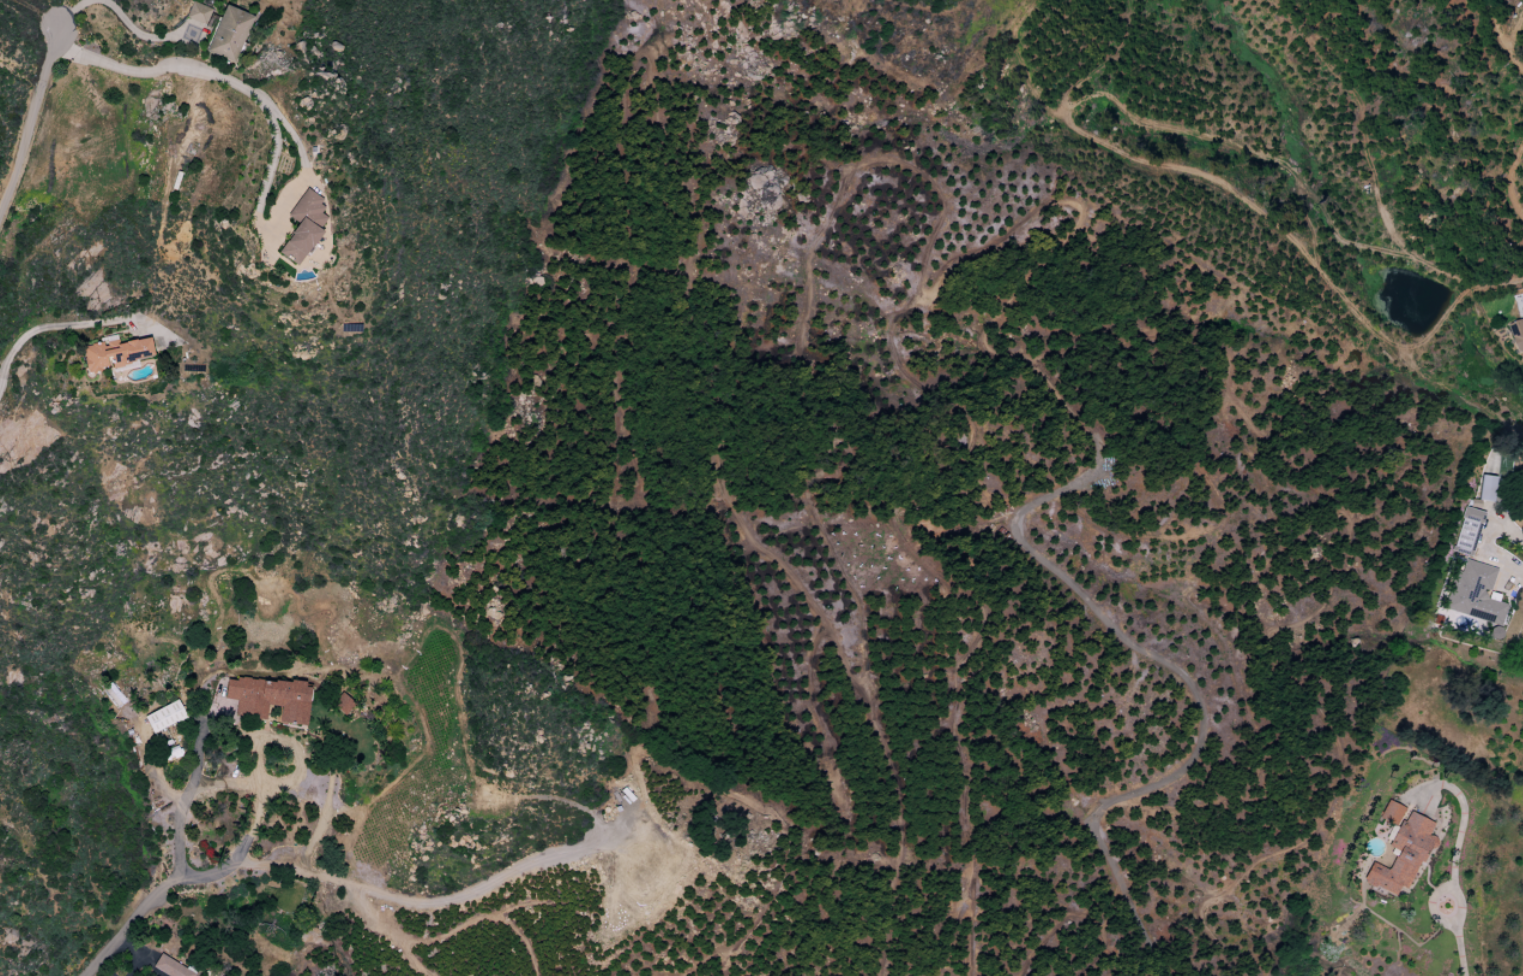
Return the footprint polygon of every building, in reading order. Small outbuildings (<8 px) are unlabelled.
[(193,2),(186,18),(204,26),(211,9),(193,2)] [(225,5),(206,52),(235,64),(254,17),(225,5)] [(304,183),(282,216),(294,225),(274,253),(297,270),(322,234),(321,229),(328,218),(323,215),(328,207),(322,203),(326,198),(304,183)] [(1522,351),(1522,318),(1510,323),(1520,352),(1522,351)] [(82,347),(86,374),(155,358),(150,338),(117,345),(116,339),(82,347)] [(1492,502),(1495,476),(1480,475),(1477,500),(1492,502)] [(1485,513),(1465,507),(1452,551),(1472,557),(1485,513)] [(307,726),(311,688),(304,687),(305,685),(227,676),(224,699),(236,700),(234,716),(265,720),(267,705),(280,706),(279,722),(307,726)] [(354,703),(341,693),(331,705),(344,715),(354,703)] [(186,720),(179,701),(144,715),(151,733),(186,720)] [(1397,826),(1404,807),(1386,801),(1380,820),(1397,826)] [(1430,836),(1427,835),(1433,822),(1405,811),(1388,853),(1394,856),(1388,870),(1370,862),(1362,882),(1395,895),(1398,887),(1408,891),(1430,836)] [(194,974),(160,954),(152,967),(168,975),(193,975),(194,974)]
